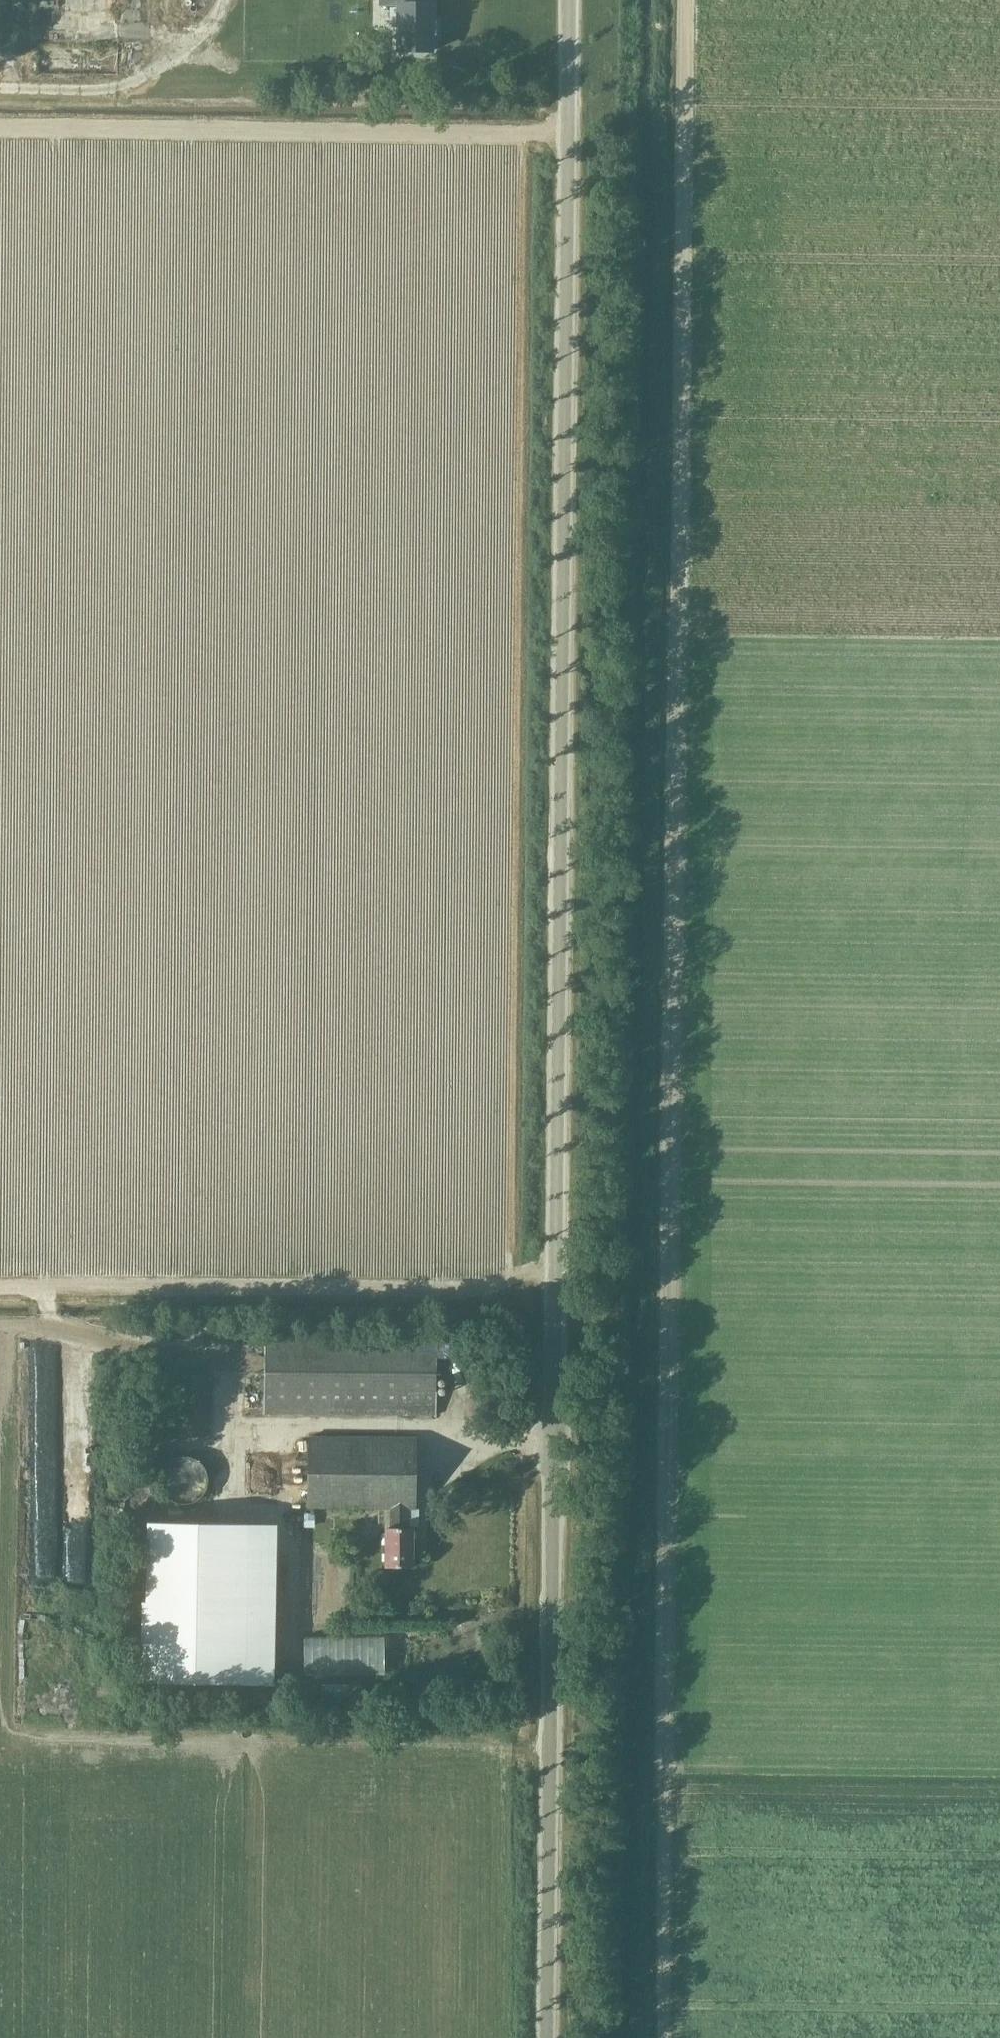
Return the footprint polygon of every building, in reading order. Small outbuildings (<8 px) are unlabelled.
[(431,33),(434,33),(434,31),(432,31),(432,25),(433,23),(434,23),(434,21),(431,21),(431,2),(426,2),(426,0),(397,0),(397,4),(399,4),(399,50),(430,51),(431,33)] [(435,1415),(436,1331),(263,1330),(263,1413),(435,1415)] [(414,1508),(415,1437),(308,1436),(308,1507),(390,1508),(390,1527),(385,1527),(385,1565),(412,1566),(413,1528),(408,1527),(408,1508),(414,1508)] [(186,1456),(183,1456),(179,1457),(176,1458),(173,1459),(171,1460),(169,1462),(167,1463),(165,1466),(164,1467),(163,1469),(161,1472),(161,1473),(160,1476),(160,1478),(160,1481),(160,1484),(161,1487),(162,1489),(162,1491),(164,1493),(165,1495),(167,1497),(169,1499),(172,1501),(174,1502),(177,1503),(181,1504),(183,1504),(188,1504),(190,1503),(193,1502),(195,1501),(198,1500),(200,1498),(201,1497),(203,1495),(204,1492),(206,1490),(206,1489),(207,1486),(207,1485),(208,1482),(208,1479),(207,1476),(207,1474),(206,1472),(205,1470),(204,1467),(203,1466),(201,1464),(199,1462),(197,1460),(195,1459),(192,1458),(188,1457),(186,1456)] [(247,1526),(147,1523),(143,1684),(244,1686),(247,1526)] [(357,1679),(327,1678),(326,1691),(357,1691),(357,1679)]
